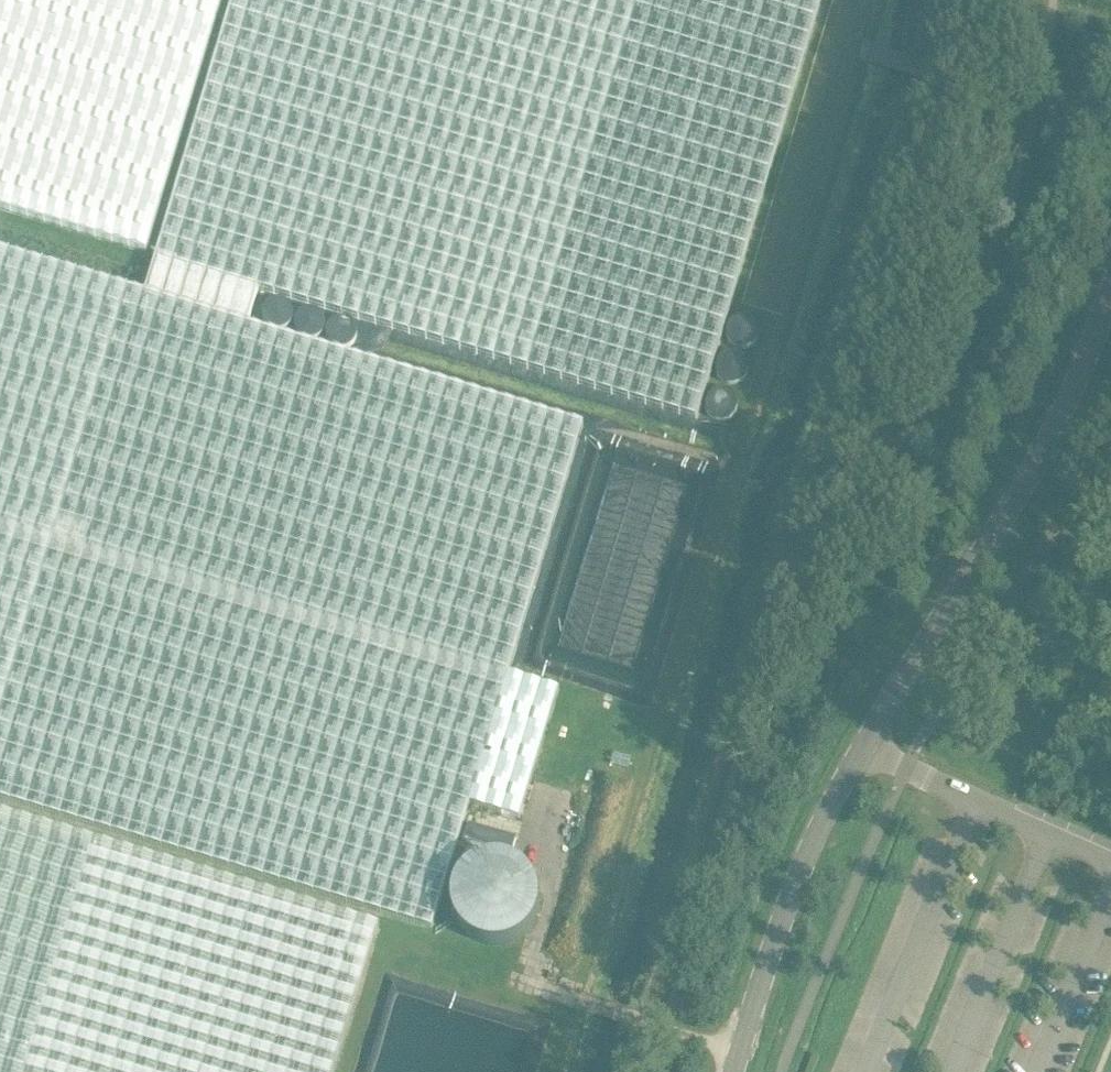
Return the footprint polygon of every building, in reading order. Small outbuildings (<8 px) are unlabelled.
[(144,251),(219,0),(0,0),(0,208),(144,251)] [(144,293),(247,324),(258,288),(696,419),(822,0),(231,0),(144,293)] [(427,927),(432,929),(469,805),(522,821),(537,771),(562,689),(507,672),(584,425),(247,324),(144,293),(128,288),(0,250),(0,799),(427,927)] [(378,926),(0,812),(0,1071),(334,1071),(378,926)]
